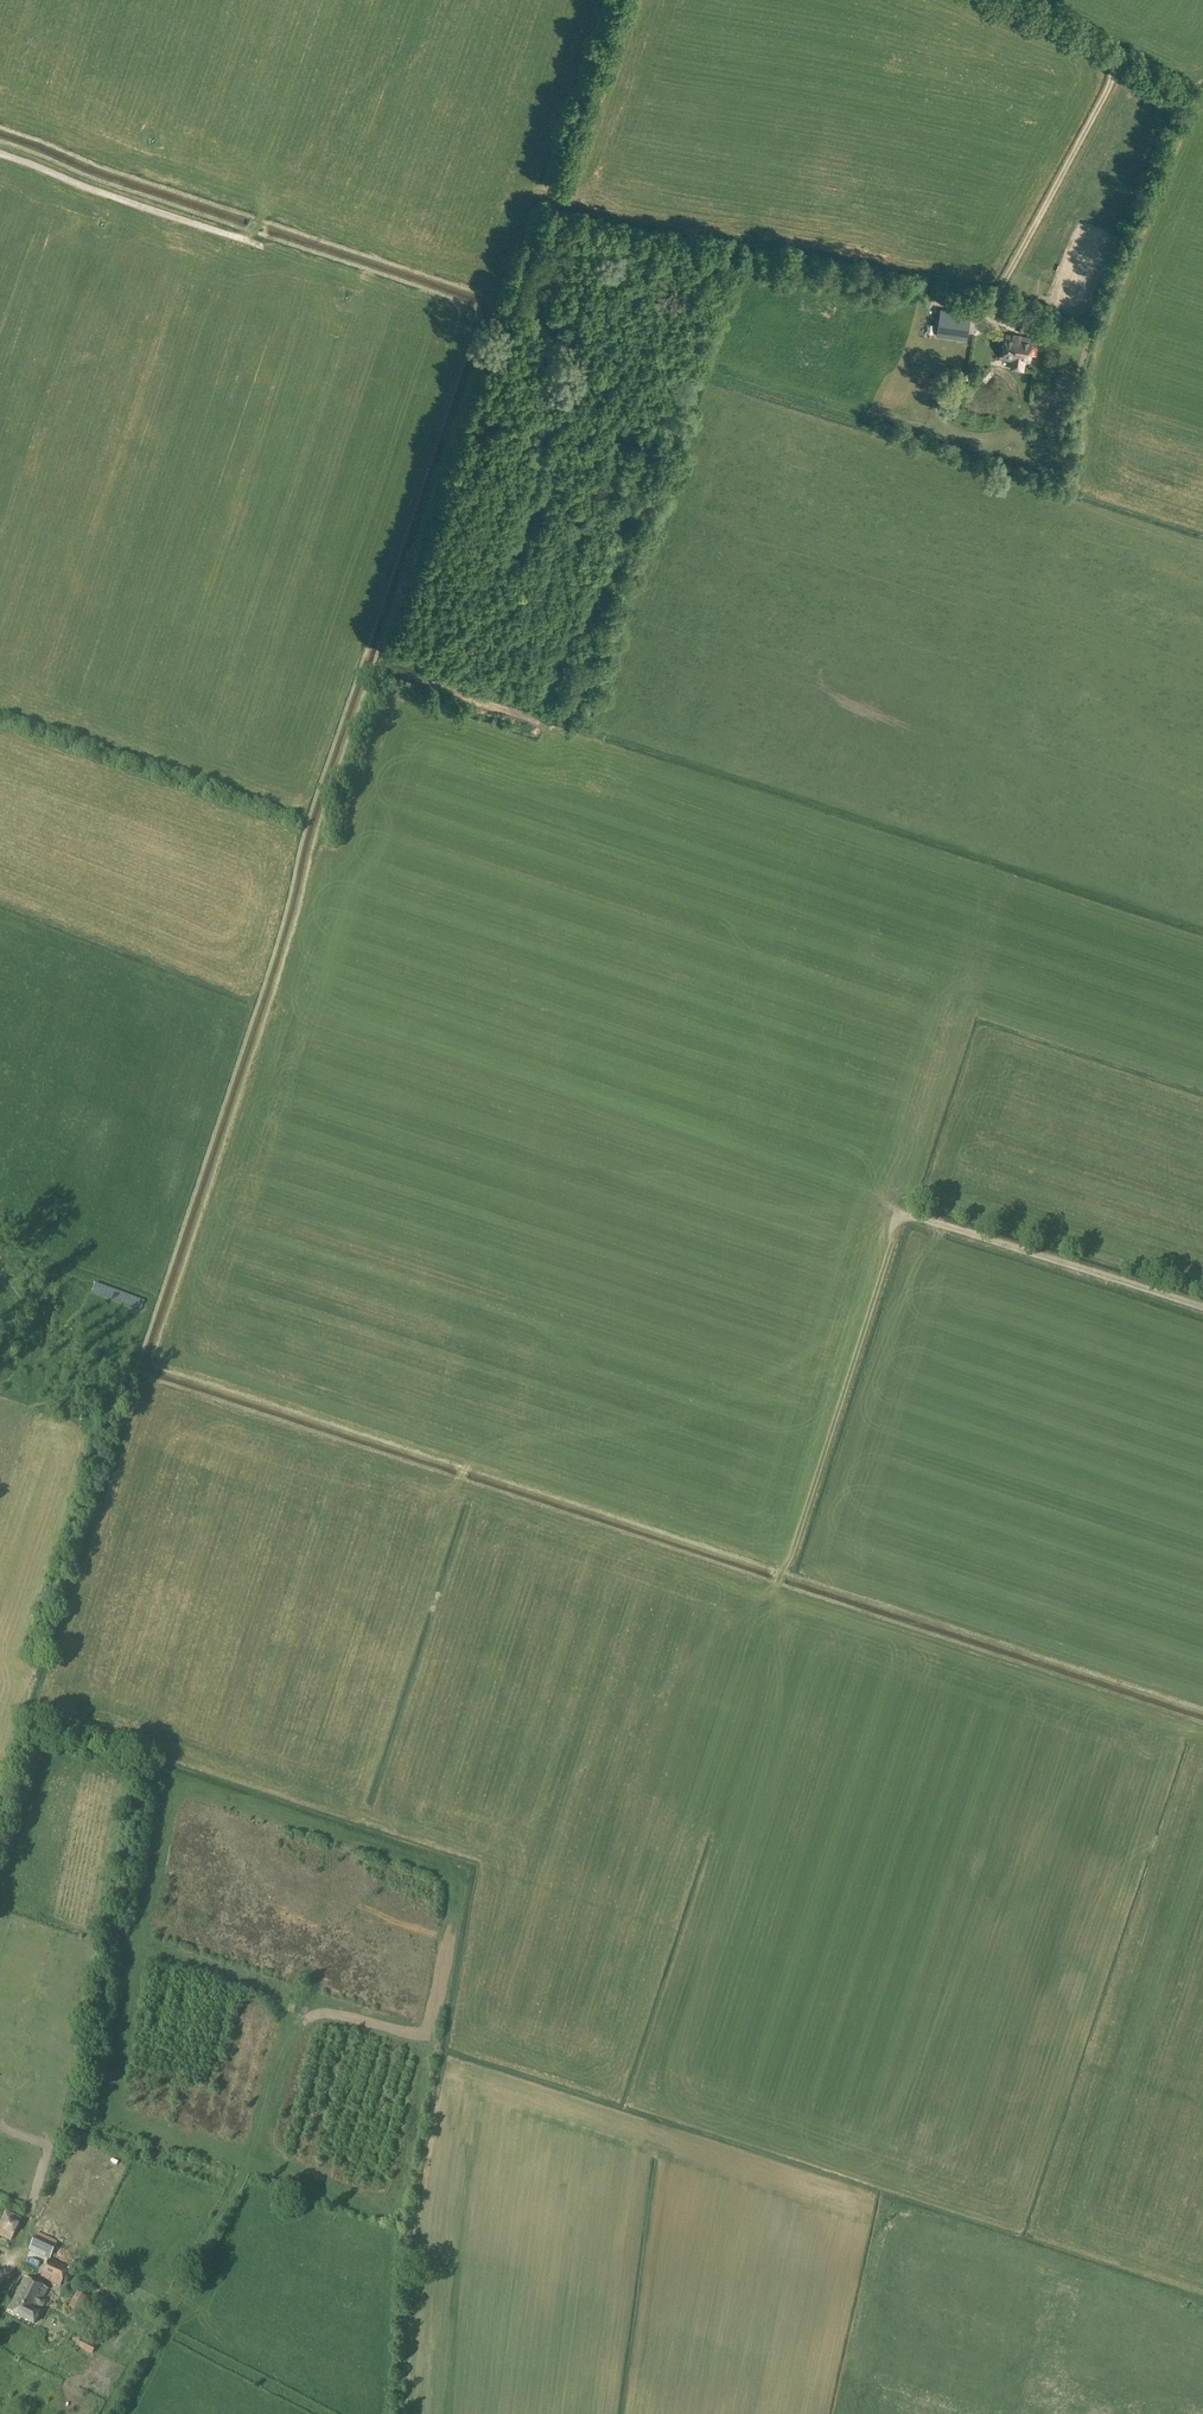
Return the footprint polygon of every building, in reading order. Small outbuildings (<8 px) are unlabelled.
[(771,280),(773,273),(761,270),(759,277),(771,280)] [(940,310),(936,335),(967,339),(970,315),(940,310)] [(1010,368),(1023,370),(1025,361),(1029,362),(1032,338),(1006,334),(1003,358),(1011,359),(1010,368)] [(11,2241),(21,2219),(6,2211),(0,2223),(0,2236),(11,2241)] [(41,2277),(60,2287),(69,2268),(51,2260),(57,2246),(37,2237),(29,2251),(49,2260),(41,2277)] [(43,2300),(48,2290),(25,2278),(8,2311),(34,2324),(40,2311),(36,2309),(37,2307),(38,2307),(39,2308),(40,2308),(41,2307),(42,2307),(43,2306),(44,2305),(44,2304),(44,2303),(44,2302),(44,2301),(43,2300)] [(69,2309),(81,2315),(89,2300),(78,2293),(69,2309)] [(79,2348),(93,2355),(97,2347),(83,2340),(79,2348)]
